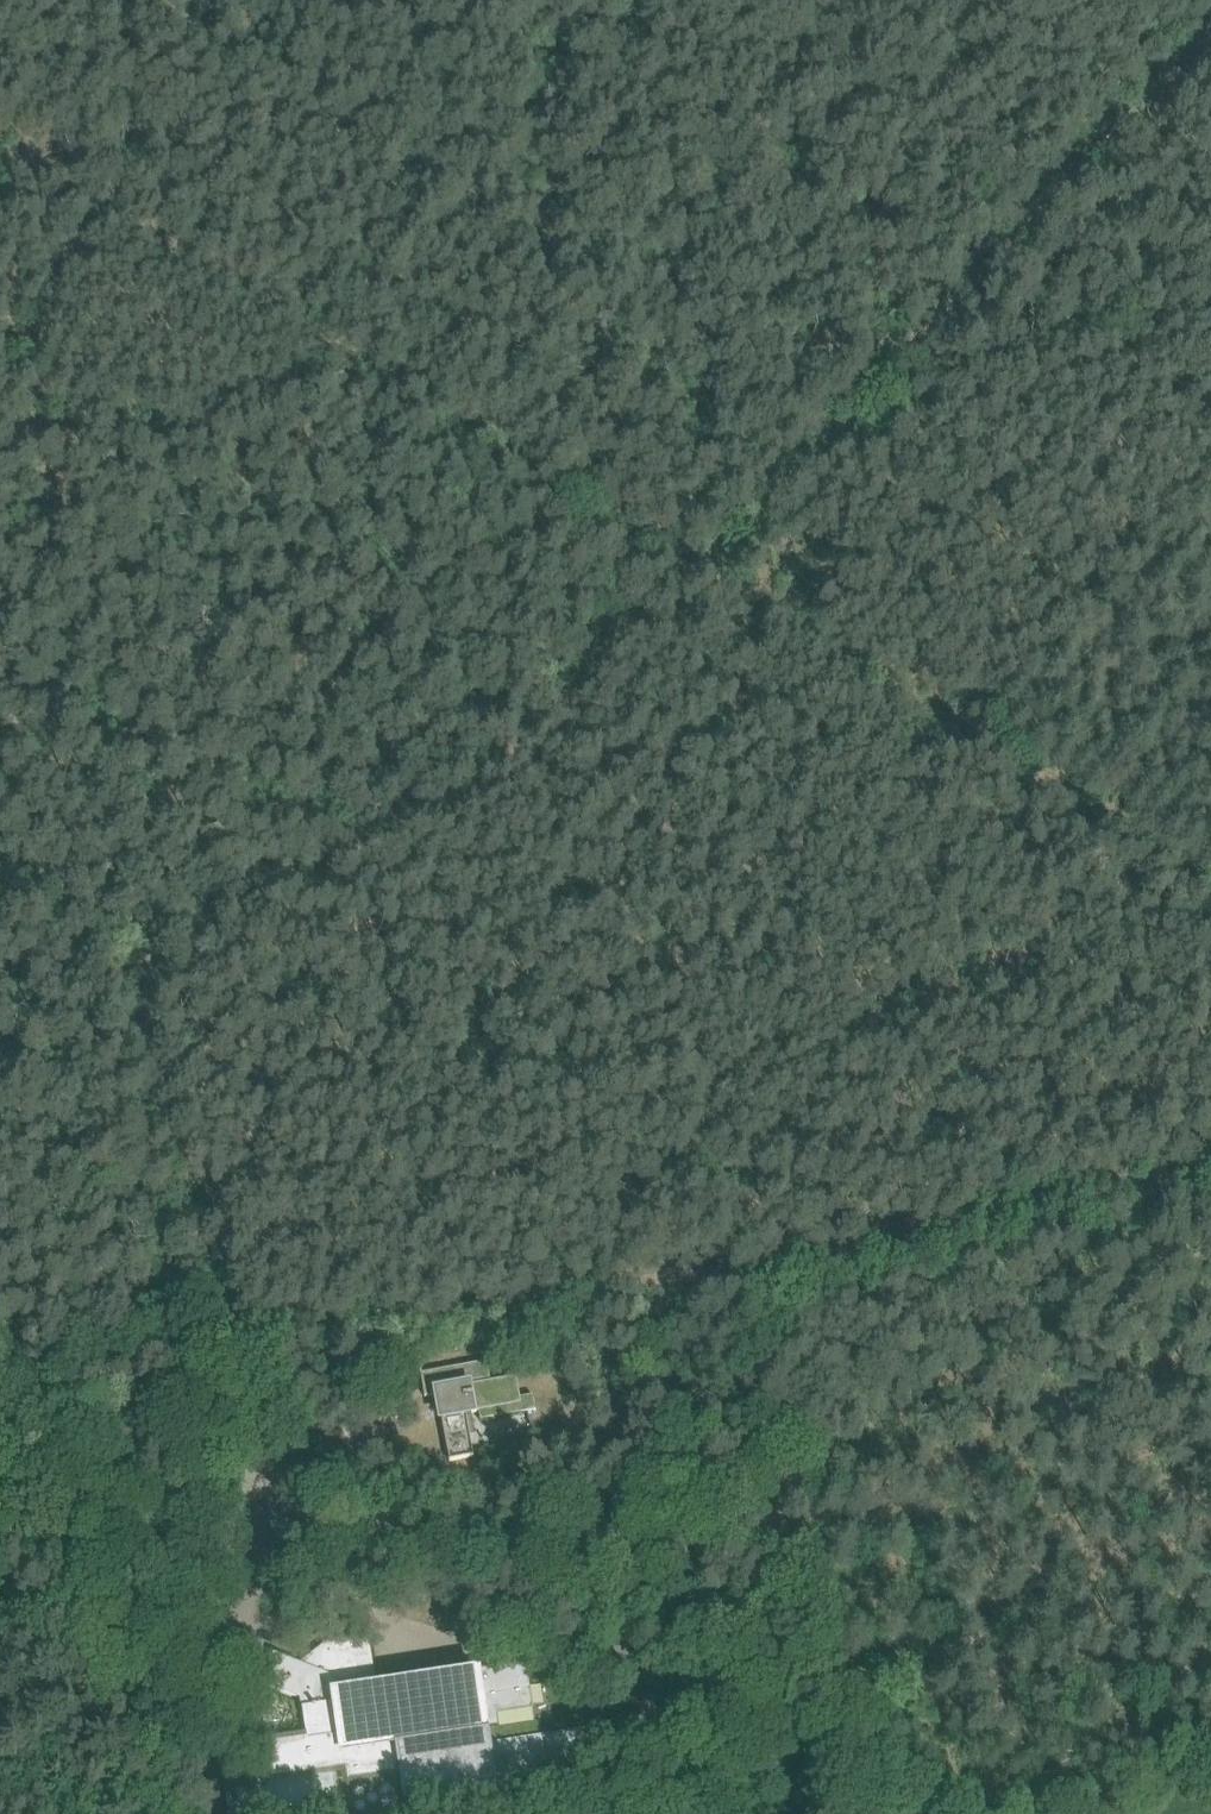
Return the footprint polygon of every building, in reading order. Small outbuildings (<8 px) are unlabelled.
[(466,1413),(479,1411),(481,1418),(537,1409),(534,1395),(520,1397),(516,1376),(491,1381),(487,1361),(421,1373),(425,1396),(436,1394),(440,1419),(442,1418),(449,1460),(474,1456),(466,1413)] [(226,1798),(228,1809),(238,1808),(239,1813),(285,1813),(318,1809),(317,1805),(350,1800),(347,1777),(380,1772),(381,1774),(400,1771),(405,1803),(591,1775),(604,1773),(596,1713),(582,1715),(576,1677),(528,1684),(525,1665),(477,1672),(376,1687),(369,1643),(327,1649),(305,1666),(274,1654),(262,1683),(300,1698),(302,1710),(307,1740),(298,1741),(292,1749),(293,1754),(272,1757),(273,1765),(267,1766),(269,1780),(235,1784),(236,1791),(232,1792),(230,1792),(228,1793),(227,1794),(226,1796),(226,1798)]
